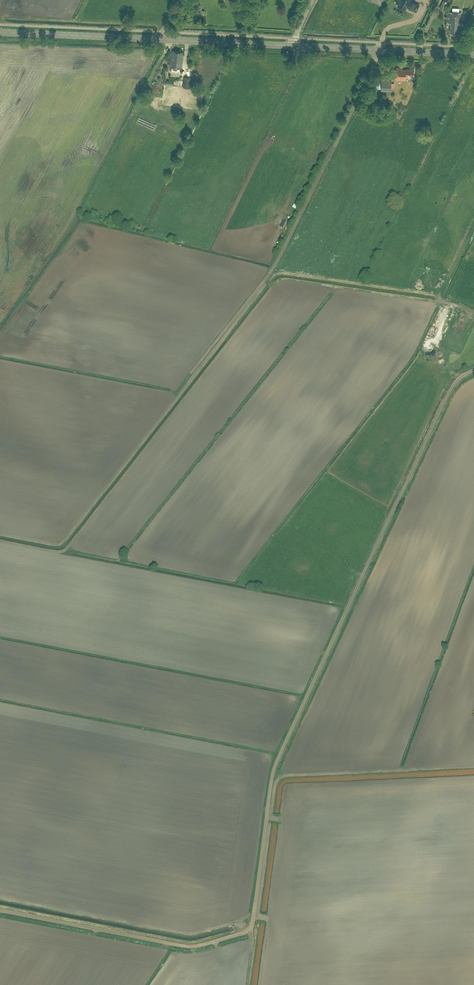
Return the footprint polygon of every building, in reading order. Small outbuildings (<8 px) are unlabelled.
[(398,4),(398,5),(405,9),(406,7),(416,11),(419,5),(410,0),(397,0),(396,3),(398,4)] [(457,21),(461,21),(461,12),(449,11),(448,22),(451,22),(454,22),(454,19),(457,20),(457,21)] [(460,24),(461,21),(457,21),(457,20),(454,19),(454,22),(451,22),(450,32),(458,33),(459,24),(460,24)] [(182,66),(183,58),(182,58),(183,52),(172,51),(171,64),(182,66)] [(406,80),(406,76),(410,76),(410,78),(415,78),(415,75),(414,75),(414,68),(406,68),(406,69),(403,68),(403,67),(396,67),(395,80),(406,80)] [(191,88),(192,78),(184,77),(183,87),(191,88)] [(384,78),(384,90),(394,90),(394,78),(384,78)] [(165,960),(161,965),(168,970),(172,965),(165,960)]
